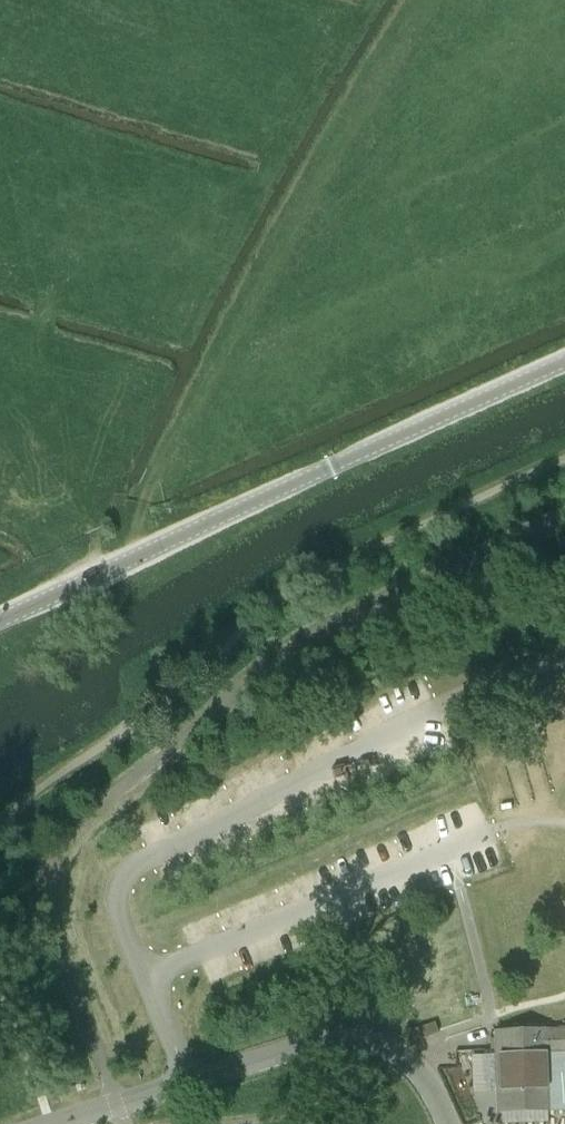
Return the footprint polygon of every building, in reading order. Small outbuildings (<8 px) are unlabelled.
[(495,1031),(497,1099),(497,1111),(564,1109),(564,1029),(562,1029),(495,1031)]
